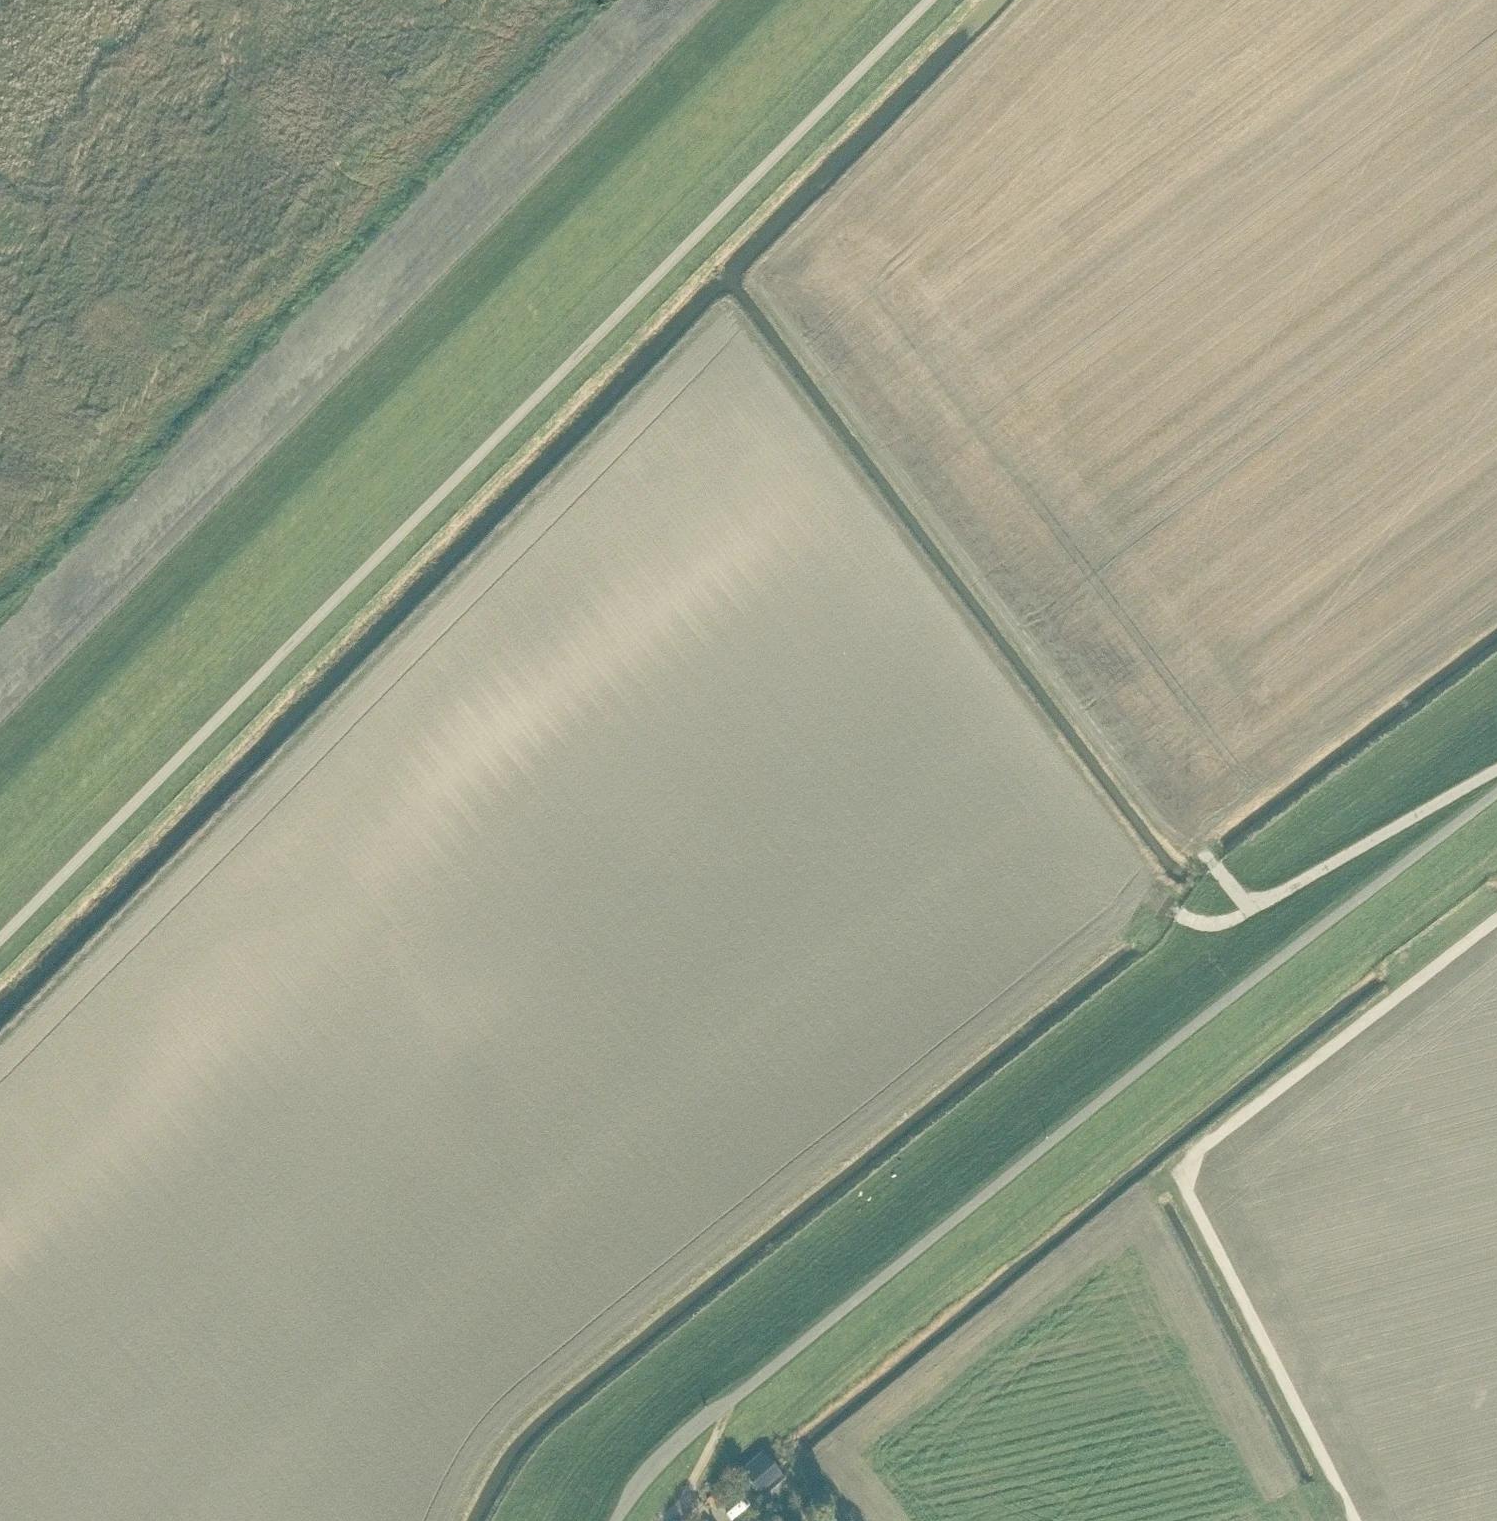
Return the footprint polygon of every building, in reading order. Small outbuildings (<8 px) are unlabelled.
[(766,1461),(744,1481),(763,1501),(785,1482),(766,1461)]
